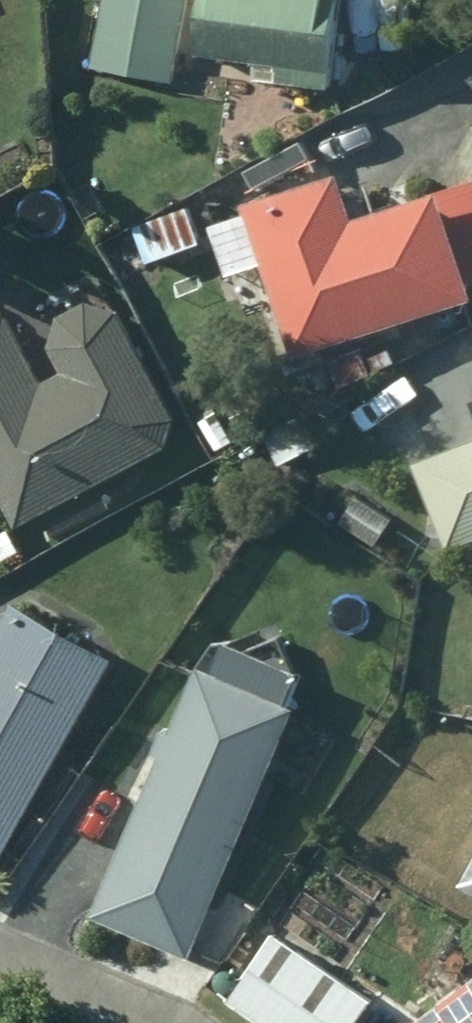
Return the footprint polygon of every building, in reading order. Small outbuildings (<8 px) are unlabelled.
[(262,85),(318,92),(330,0),(92,0),(82,72),(166,83),(170,51),(265,63),(262,85)] [(278,194),(233,208),(281,358),(462,301),(458,288),(471,284),(471,179),(340,221),(326,175),(314,179),(301,138),(264,150),(278,194)] [(51,374),(32,383),(0,321),(0,522),(4,530),(158,451),(163,418),(109,312),(74,302),(51,314),(36,346),(51,374)] [(356,354),(332,365),(341,385),(365,374),(356,354)] [(193,431),(209,455),(230,442),(213,417),(193,431)] [(286,419),(253,435),(269,468),(302,451),(286,419)] [(408,465),(442,551),(471,539),(471,439),(408,465)] [(349,498),(332,524),(367,547),(385,520),(349,498)] [(12,550),(0,532),(0,559),(12,550)] [(99,658),(0,605),(0,844),(99,658)] [(150,758),(83,918),(179,958),(283,709),(272,704),(284,675),(210,643),(198,673),(186,668),(158,736),(152,734),(143,755),(150,758)] [(449,886),(471,899),(471,844),(449,886)] [(250,1022),(368,1022),(355,1013),(363,1002),(267,935),(220,1002),(250,1022)] [(405,1022),(471,1022),(471,975),(405,1022)]
